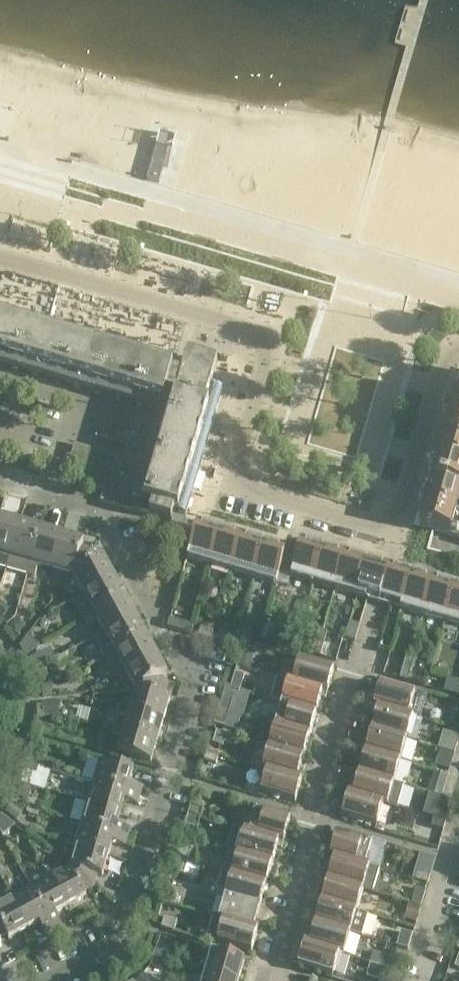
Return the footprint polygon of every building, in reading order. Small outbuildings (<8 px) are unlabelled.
[(42,151),(73,161),(82,133),(51,123),(42,151)] [(160,132),(147,179),(159,182),(172,136),(160,132)] [(161,411),(136,498),(113,492),(123,457),(74,443),(67,469),(82,474),(79,482),(103,489),(100,500),(172,521),(175,510),(186,513),(223,386),(211,383),(217,363),(188,354),(185,363),(182,374),(172,372),(175,361),(0,310),(0,365),(161,411)] [(457,400),(450,398),(413,525),(434,531),(458,538),(458,398),(457,400)] [(21,523),(0,517),(0,565),(7,567),(21,523)] [(7,567),(28,574),(41,529),(21,523),(7,567)] [(219,532),(197,525),(187,558),(210,565),(219,532)] [(35,576),(38,564),(52,568),(62,535),(41,529),(28,574),(35,576)] [(241,538),(219,532),(210,565),(232,571),(241,538)] [(52,568),(73,575),(93,550),(82,547),(83,541),(62,535),(52,568)] [(264,545),(241,538),(232,571),(254,578),(264,545)] [(282,563),(294,567),(301,543),(288,539),(285,551),(282,563)] [(291,576),(314,583),(323,549),(301,543),(294,567),(291,576)] [(285,551),(264,545),(254,578),(276,584),(282,563),(285,551)] [(323,549),(314,583),(335,589),(345,556),(323,549)] [(73,575),(84,595),(115,578),(103,557),(98,560),(93,550),(73,575)] [(345,556),(335,589),(357,595),(367,562),(345,556)] [(373,600),(379,602),(389,569),(382,567),(367,562),(357,595),(373,600)] [(389,569),(379,602),(385,603),(401,608),(411,575),(395,570),(389,569)] [(411,575),(401,608),(423,615),(433,581),(411,575)] [(74,600),(80,612),(84,619),(125,597),(115,578),(84,595),(74,600)] [(433,581),(423,615),(445,621),(455,588),(433,581)] [(445,621),(458,625),(458,589),(455,588),(445,621)] [(84,619),(88,625),(98,620),(105,633),(136,616),(125,597),(84,619)] [(101,650),(105,658),(146,636),(136,616),(105,633),(95,638),(101,650)] [(192,634),(194,626),(170,618),(167,627),(192,634)] [(18,620),(12,626),(20,633),(25,627),(18,620)] [(350,622),(345,637),(355,640),(360,625),(350,622)] [(214,631),(201,628),(199,636),(211,640),(214,631)] [(316,641),(324,644),(328,632),(319,629),(316,641)] [(235,637),(223,634),(221,642),(233,646),(235,637)] [(26,658),(39,645),(28,635),(20,647),(26,658)] [(105,658),(109,664),(115,677),(126,671),(157,654),(146,636),(105,658)] [(324,644),(316,641),(312,653),(321,656),(324,644)] [(126,671),(136,690),(167,687),(167,686),(162,676),(167,673),(157,654),(126,671)] [(407,654),(403,666),(412,669),(415,657),(407,654)] [(40,657),(29,662),(33,670),(44,665),(40,657)] [(334,669),(299,659),(293,681),(292,682),(327,692),(334,669)] [(412,669),(403,666),(400,678),(408,681),(412,669)] [(45,667),(35,671),(38,679),(48,674),(45,667)] [(240,690),(243,680),(245,675),(235,672),(231,687),(240,690)] [(293,681),(288,680),(282,702),(317,712),(321,697),(326,698),(327,692),(292,682),(293,681)] [(402,685),(401,689),(381,683),(374,706),(413,717),(420,719),(428,693),(402,685)] [(52,684),(42,685),(43,696),(53,695),(52,684)] [(163,721),(170,699),(164,697),(167,687),(136,690),(130,711),(163,721)] [(229,711),(233,695),(224,693),(219,708),(229,711)] [(54,701),(42,702),(43,716),(55,715),(54,701)] [(275,724),(310,734),(317,712),(282,702),(275,724)] [(374,706),(372,712),(377,713),(372,729),(407,739),(413,717),(374,706)] [(119,708),(115,721),(113,729),(157,742),(163,721),(130,711),(119,708)] [(219,708),(215,723),(224,726),(237,730),(241,714),(229,711),(219,708)] [(269,746),(304,756),(310,734),(275,724),(269,746)] [(113,729),(111,736),(122,739),(118,753),(151,763),(157,742),(113,729)] [(366,751),(400,761),(407,739),(372,729),(366,751)] [(226,734),(216,731),(213,743),(223,746),(226,734)] [(458,738),(458,735),(445,731),(440,749),(454,753),(458,738)] [(269,746),(262,769),(267,770),(267,769),(302,779),(304,773),(299,772),(304,756),(269,746)] [(216,763),(219,755),(206,751),(204,760),(216,763)] [(359,772),(394,783),(400,761),(366,751),(359,772)] [(140,795),(142,787),(129,783),(133,770),(100,760),(93,782),(140,795)] [(27,762),(24,770),(38,774),(40,766),(27,762)] [(267,770),(260,792),(295,802),(302,779),(267,769),(267,770)] [(350,787),(348,793),(383,803),(383,804),(387,805),(397,808),(404,785),(394,783),(359,772),(355,788),(350,787)] [(140,795),(93,782),(87,802),(121,812),(124,800),(137,804),(140,795)] [(432,782),(429,792),(442,796),(445,786),(432,782)] [(21,786),(18,797),(29,800),(32,789),(21,786)] [(377,826),(383,804),(383,803),(348,793),(342,816),(377,826)] [(428,797),(423,814),(430,816),(446,821),(449,811),(446,803),(428,797)] [(87,802),(81,823),(128,837),(130,829),(117,825),(121,812),(87,802)] [(200,819),(203,809),(191,805),(188,815),(200,819)] [(255,809),(249,831),(249,832),(284,842),(290,819),(255,809)] [(69,829),(79,831),(84,813),(74,810),(69,829)] [(0,817),(0,832),(2,836),(16,826),(2,815),(0,817)] [(188,815),(185,825),(197,829),(200,819),(188,815)] [(434,818),(431,826),(443,830),(446,822),(434,818)] [(81,823),(75,844),(109,854),(112,842),(125,846),(128,837),(81,823)] [(232,826),(226,849),(238,852),(273,862),(277,847),(282,848),(284,842),(249,832),(249,831),(232,826)] [(372,843),(337,833),(330,855),(365,865),(372,843)] [(93,885),(97,874),(102,876),(109,854),(75,844),(69,865),(93,885)] [(188,861),(191,849),(179,845),(176,857),(188,861)] [(226,849),(219,870),(266,884),(273,862),(238,852),(226,849)] [(418,872),(415,880),(428,884),(435,858),(423,854),(418,872)] [(333,863),(328,879),(363,889),(373,892),(379,869),(370,866),(365,865),(330,855),(328,862),(333,863)] [(176,857),(172,870),(184,873),(188,861),(176,857)] [(69,865),(69,866),(50,876),(67,907),(86,896),(83,891),(93,885),(69,865)] [(117,887),(121,867),(111,865),(107,885),(117,887)] [(219,870),(213,892),(225,895),(260,906),(266,884),(219,870)] [(54,929),(62,925),(55,913),(67,907),(50,876),(31,887),(54,929)] [(328,879),(322,900),(357,910),(363,889),(328,879)] [(29,928),(40,922),(46,934),(54,929),(31,887),(12,897),(29,928)] [(421,905),(425,890),(418,888),(413,902),(421,905)] [(175,905),(178,894),(166,890),(163,902),(175,905)] [(225,895),(219,918),(223,920),(223,919),(258,929),(260,923),(256,921),(260,906),(225,895)] [(6,934),(9,939),(29,928),(12,897),(0,904),(0,937),(6,934)] [(316,922),(350,932),(360,935),(367,913),(357,910),(322,900),(316,922)] [(416,921),(420,907),(410,904),(406,918),(416,921)] [(177,920),(165,916),(161,927),(173,931),(177,920)] [(223,920),(219,918),(213,916),(207,939),(217,942),(252,952),(258,929),(223,919),(223,920)] [(316,922),(311,938),(307,936),(305,942),(340,953),(339,954),(344,955),(350,932),(316,922)] [(397,946),(399,947),(408,950),(413,934),(401,931),(397,946)] [(340,953),(305,942),(298,965),(333,975),(339,954),(340,953)] [(165,961),(167,953),(155,949),(153,957),(165,961)] [(211,950),(205,973),(234,980),(238,980),(244,960),(211,950)] [(385,955),(382,966),(392,969),(395,958),(385,955)] [(153,957),(150,966),(163,969),(165,961),(153,957)] [(382,980),(388,980),(392,969),(382,966),(370,963),(366,977),(382,980)] [(205,973),(202,980),(234,980),(205,973)]
